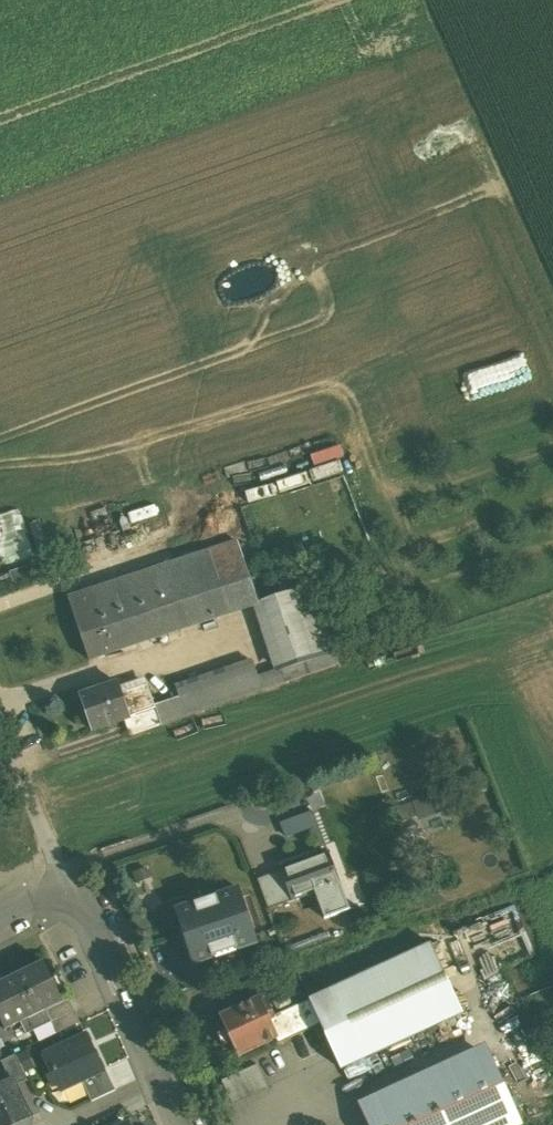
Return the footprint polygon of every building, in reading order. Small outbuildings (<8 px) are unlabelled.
[(238,541),(130,578),(136,594),(163,585),(178,630),(258,603),(238,541)] [(130,578),(69,598),(82,639),(105,631),(97,607),(136,594),(130,578)] [(136,594),(97,607),(105,631),(125,624),(131,645),(178,630),(163,585),(136,594)] [(332,654),(309,585),(259,602),(281,671),(332,654)] [(105,631),(82,639),(90,660),(131,645),(125,624),(105,631)] [(119,684),(80,696),(91,730),(125,719),(130,717),(122,693),(119,684)] [(147,685),(122,693),(130,717),(155,709),(147,685)] [(161,725),(155,709),(130,717),(125,719),(130,736),(161,725)] [(413,803),(389,811),(393,824),(417,815),(413,803)] [(309,813),(281,823),(287,838),(314,828),(309,813)] [(350,910),(329,853),(281,871),(292,901),(315,892),(325,919),(350,910)] [(269,909),(292,901),(281,871),(259,879),(269,909)] [(216,896),(194,904),(195,904),(175,911),(193,963),(212,957),(212,958),(238,949),(238,948),(257,942),(239,889),(216,897),(216,896)] [(431,944),(309,1000),(320,1024),(341,1069),(463,1013),(431,944)] [(0,982),(0,1019),(5,1030),(21,1023),(26,1034),(51,1022),(46,1010),(63,1002),(63,1001),(44,961),(0,982)] [(260,997),(219,1016),(238,1056),(276,1038),(278,1037),(270,1021),(275,1019),(274,1016),(266,999),(261,1001),(260,997)] [(63,1002),(46,1010),(51,1022),(57,1034),(80,1023),(69,998),(63,1001),(63,1002)] [(309,1000),(274,1016),(275,1019),(270,1021),(278,1037),(276,1038),(278,1044),(320,1024),(309,1000)] [(86,1035),(45,1055),(62,1091),(82,1081),(103,1071),(102,1070),(86,1035)] [(360,1109),(368,1124),(511,1124),(515,1123),(482,1052),(360,1109)] [(15,1055),(1,1061),(10,1079),(13,1078),(16,1086),(28,1080),(15,1055)] [(257,1064),(222,1080),(232,1104),(268,1088),(257,1064)] [(105,1069),(102,1070),(103,1071),(82,1081),(92,1102),(116,1090),(105,1069)] [(0,1084),(0,1124),(11,1124),(31,1116),(16,1086),(13,1078),(10,1079),(0,1084)]
